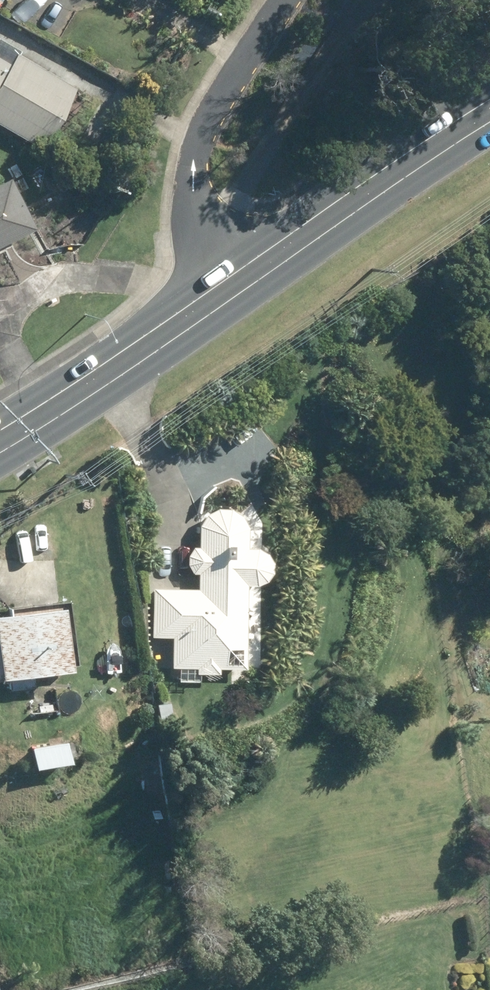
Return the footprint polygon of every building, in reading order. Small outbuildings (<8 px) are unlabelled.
[(42,149),(76,90),(3,48),(1,52),(0,52),(0,126),(42,149)] [(69,178),(58,187),(64,193),(74,184),(69,178)] [(35,231),(9,180),(0,184),(0,249),(35,231)] [(173,634),(173,664),(197,664),(197,671),(220,671),(220,665),(247,666),(248,582),(258,583),(267,577),(272,569),(272,559),(267,551),(260,546),(249,545),(249,525),(242,513),(233,505),(219,505),(208,511),(200,522),(199,545),(192,545),(188,552),(188,562),(193,570),(199,570),(198,589),(153,588),(151,634),(173,634)] [(75,556),(81,556),(78,546),(60,550),(61,559),(70,558),(71,563),(76,562),(75,556)] [(0,610),(0,676),(5,676),(4,672),(73,664),(65,596),(14,603),(15,609),(0,610)] [(32,718),(37,752),(58,749),(52,715),(32,718)]
